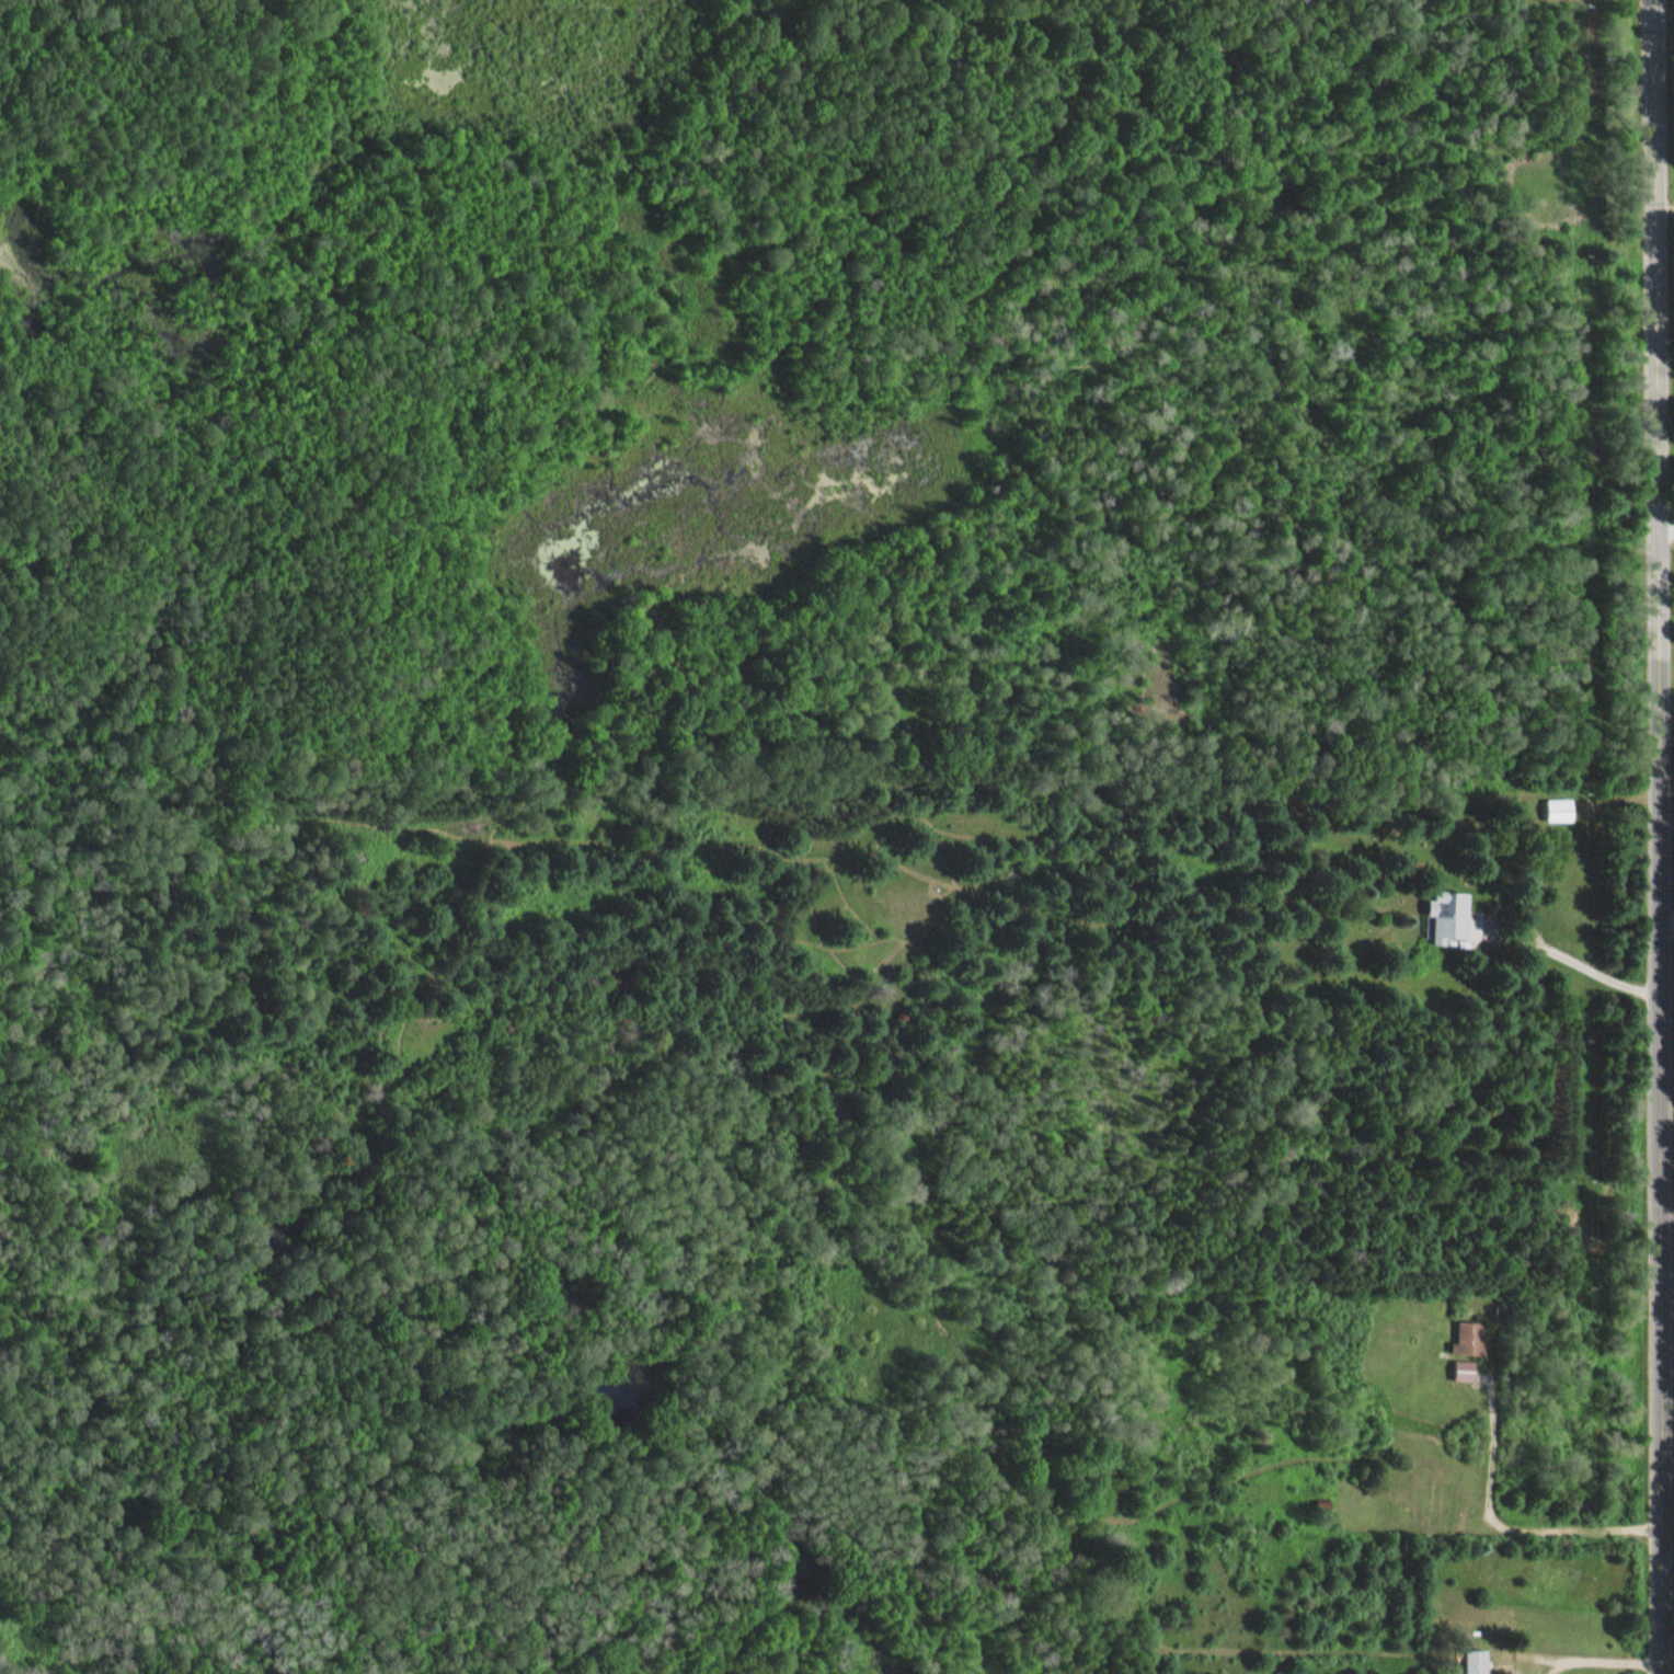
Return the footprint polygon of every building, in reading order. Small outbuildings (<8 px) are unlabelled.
[(1574,798),(1541,798),(1541,821),(1574,821),(1574,798)] [(1468,892),(1436,891),(1434,946),(1486,948),(1487,925),(1467,924),(1468,892)] [(1483,1322),(1449,1322),(1449,1355),(1483,1355),(1483,1322)] [(1471,1368),(1449,1368),(1449,1380),(1471,1379),(1471,1368)] [(1460,1673),(1484,1673),(1484,1650),(1460,1650),(1460,1673)]
